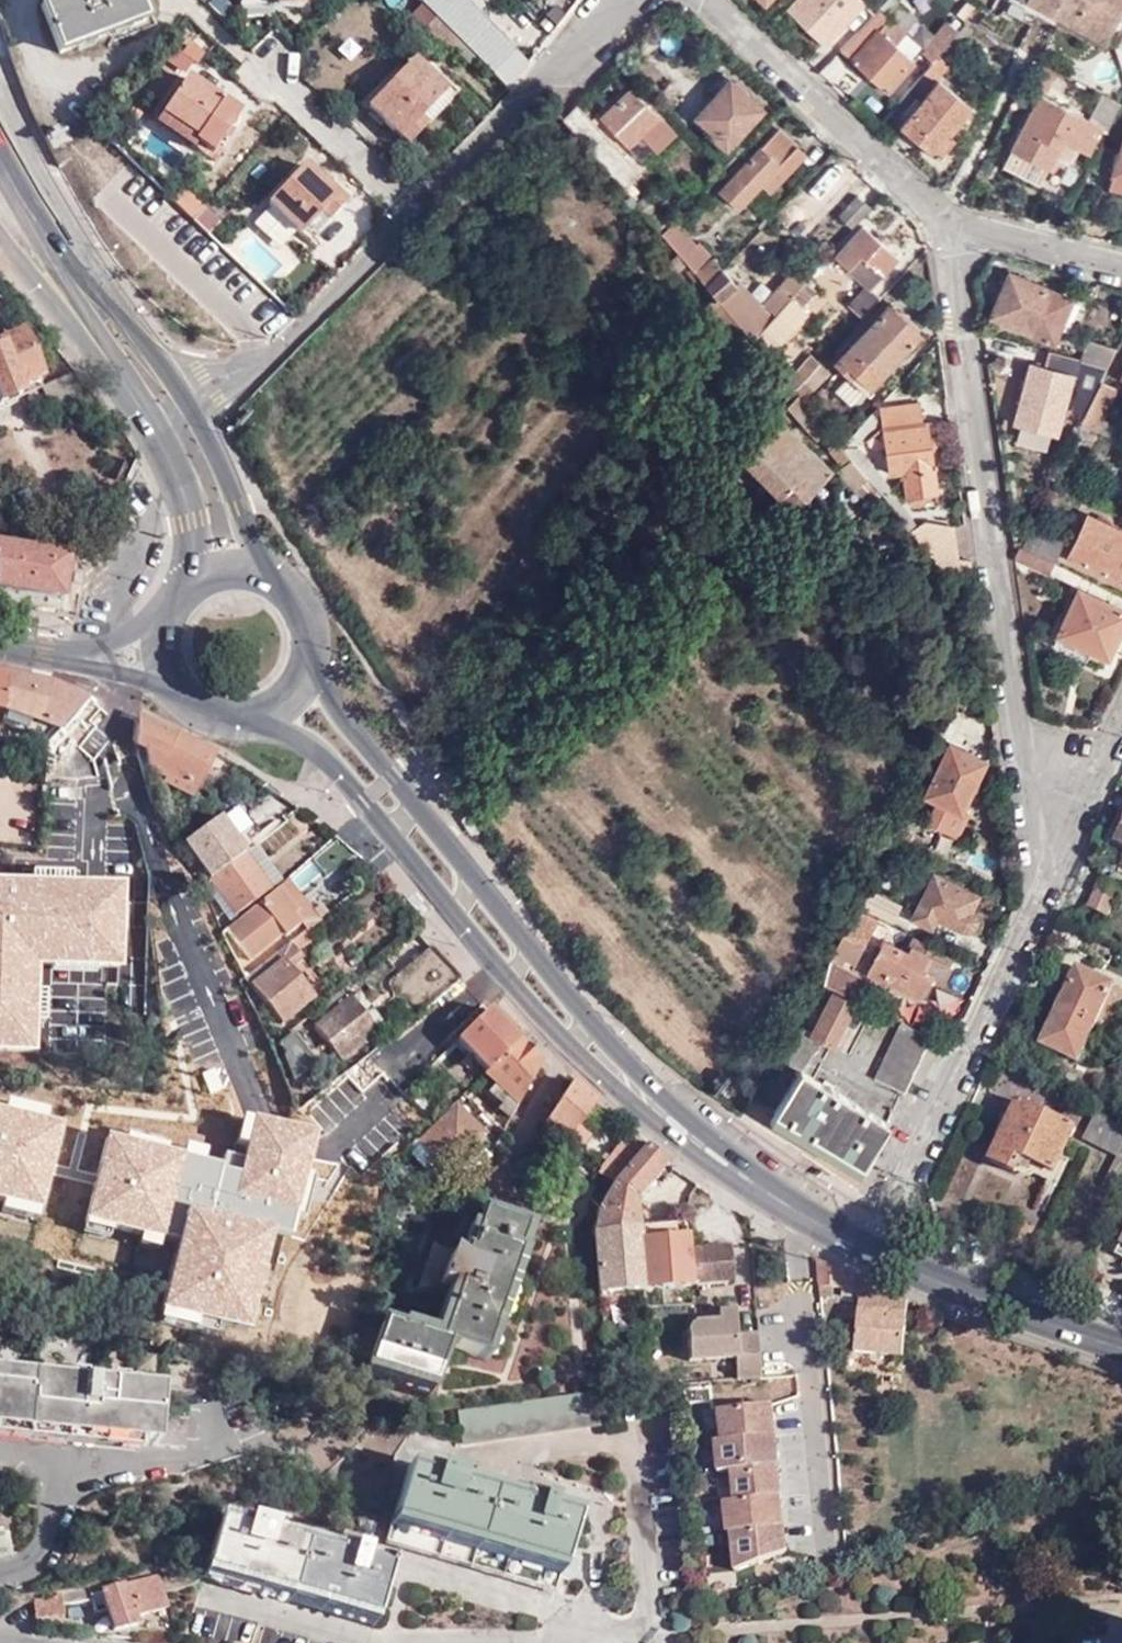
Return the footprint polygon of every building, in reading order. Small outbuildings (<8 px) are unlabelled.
[(138,0),(49,0),(40,4),(58,52),(144,17),(138,0)] [(546,50),(530,35),(514,50),(460,0),(423,0),(420,3),(435,17),(458,40),(509,89),(546,50)] [(787,7),(823,41),(836,27),(848,37),(850,35),(872,12),(859,0),(793,0),(787,7)] [(1121,27),(1121,0),(1027,0),(1027,1),(1105,42),(1116,24),(1121,27)] [(848,37),(838,48),(840,50),(851,40),(874,14),(878,11),(879,9),(877,8),(850,35),(848,37)] [(874,14),(851,40),(840,50),(885,90),(913,59),(894,42),(905,30),(888,15),(887,16),(879,9),(878,11),(874,14)] [(449,49),(458,40),(435,17),(425,27),(449,49)] [(950,37),(956,31),(946,23),(921,52),(932,61),(950,37)] [(1121,35),(1121,27),(1116,24),(1105,42),(1116,48),(1121,35)] [(932,61),(910,87),(921,97),(962,47),(950,37),(932,61)] [(445,89),(414,60),(367,107),(406,144),(422,128),(415,120),(445,89)] [(1046,91),(1053,74),(1043,70),(1036,86),(1046,91)] [(714,139),(727,152),(765,112),(725,74),(709,90),(718,97),(694,121),(714,139)] [(186,76),(160,115),(212,150),(239,112),(186,76)] [(971,110),(940,81),(900,124),(937,158),(954,140),(949,135),(971,110)] [(655,150),(671,133),(631,89),(601,117),(639,157),(651,146),(655,150)] [(1103,129),(1107,131),(1121,105),(1102,94),(1089,121),(1038,97),(1011,150),(1047,169),(1054,156),(1067,163),(1074,148),(1089,155),(1103,129)] [(629,168),(576,106),(564,118),(616,180),(629,168)] [(212,150),(160,115),(155,120),(209,157),(212,150)] [(738,211),(799,148),(780,130),(720,193),(738,211)] [(724,170),(734,160),(727,152),(714,139),(707,148),(717,157),(714,160),(724,170)] [(1108,189),(1121,193),(1121,146),(1108,189)] [(344,203),(304,165),(266,204),(300,234),(317,216),(325,224),(344,203)] [(191,220),(203,207),(181,187),(170,200),(191,220)] [(642,188),(631,198),(662,235),(673,223),(642,188)] [(853,229),(872,210),(857,196),(839,215),(853,229)] [(191,220),(207,234),(219,222),(203,207),(191,220)] [(698,246),(675,221),(673,223),(662,235),(676,252),(678,254),(687,265),(694,274),(714,258),(701,244),(698,246)] [(869,288),(870,289),(900,257),(865,225),(837,257),(869,288)] [(665,284),(682,269),(687,265),(678,254),(656,273),(665,284)] [(707,289),(726,272),(717,263),(698,279),(707,289)] [(703,293),(707,289),(698,279),(694,274),(687,265),(682,269),(703,293)] [(738,284),(726,272),(707,289),(742,330),(751,342),(796,293),(803,285),(806,282),(793,271),(765,303),(743,280),(738,284)] [(1046,340),(1065,297),(1012,275),(993,317),(1046,340)] [(814,294),(803,285),(796,293),(807,302),(814,294)] [(863,320),(882,299),(870,289),(869,288),(850,308),(863,320)] [(742,330),(707,289),(703,293),(692,301),(700,311),(696,315),(711,332),(708,335),(720,349),(736,336),(742,330)] [(796,293),(751,342),(764,358),(772,367),(782,357),(769,343),(807,302),(796,293)] [(871,394),(924,338),(890,305),(838,362),(871,394)] [(751,342),(742,330),(736,336),(759,363),(764,358),(751,342)] [(16,333),(0,340),(0,408),(15,402),(12,395),(37,386),(16,333)] [(1108,368),(1119,348),(1089,339),(1083,360),(1108,368)] [(1101,382),(1108,368),(1083,360),(1049,351),(1045,368),(1029,364),(1014,422),(1059,434),(1074,376),(1078,376),(1077,380),(1080,381),(1073,413),(1083,417),(1101,382)] [(804,383),(819,367),(810,358),(795,374),(804,383)] [(829,374),(821,365),(819,367),(804,383),(794,393),(798,399),(802,404),(829,374)] [(794,393),(804,383),(795,374),(786,384),(794,393)] [(40,387),(46,401),(53,419),(81,408),(68,375),(40,387)] [(1101,382),(1083,417),(1080,423),(1090,427),(1102,432),(1121,442),(1121,428),(1103,419),(1116,390),(1101,382)] [(829,435),(802,404),(798,399),(788,408),(817,443),(821,440),(844,468),(840,471),(855,489),(866,479),(864,477),(839,448),(829,435)] [(908,499),(939,495),(929,424),(923,424),(920,404),(882,411),(892,474),(904,472),(908,499)] [(829,471),(777,423),(744,458),(781,493),(778,496),(792,509),(829,471)] [(1090,427),(1080,423),(1074,435),(1084,440),(1090,427)] [(868,436),(859,427),(858,428),(839,448),(864,477),(875,468),(858,448),(868,436)] [(1096,446),(1102,432),(1090,427),(1084,440),(1096,446)] [(887,483),(875,468),(864,477),(866,479),(871,486),(876,491),(887,483)] [(922,524),(887,483),(876,491),(910,532),(922,524)] [(1087,515),(1069,556),(1121,581),(1121,531),(1087,515)] [(959,569),(955,528),(925,521),(922,524),(910,532),(943,570),(959,569)] [(1031,523),(1019,547),(1055,563),(1061,550),(1049,544),(1054,534),(1031,523)] [(0,528),(0,590),(57,599),(65,556),(10,550),(13,531),(0,528)] [(1019,547),(1015,555),(1018,573),(1027,577),(1033,565),(1051,572),(1055,563),(1019,547)] [(1077,588),(1056,634),(1106,657),(1121,624),(1121,609),(1077,588)] [(0,728),(3,711),(60,730),(86,700),(52,686),(0,675),(0,728)] [(196,793),(215,753),(137,716),(136,748),(148,754),(143,767),(196,793)] [(959,812),(984,760),(950,743),(924,795),(959,812)] [(207,882),(244,854),(219,819),(181,845),(194,862),(207,882)] [(336,839),(311,859),(325,876),(353,854),(336,839)] [(244,854),(268,889),(279,882),(255,847),(244,854)] [(212,889),(231,915),(268,889),(244,854),(207,882),(209,884),(212,889)] [(884,872),(894,877),(902,860),(892,856),(884,872)] [(198,889),(207,882),(194,862),(187,866),(198,889)] [(888,889),(894,877),(884,872),(879,883),(888,889)] [(979,896),(936,876),(915,919),(936,930),(941,921),(964,932),(970,932),(974,929),(977,923),(976,917),(972,911),(979,896)] [(304,930),(316,920),(284,879),(276,886),(295,911),(291,913),(299,923),(298,923),(304,930)] [(1121,889),(1121,888),(1103,879),(1088,909),(1107,918),(1121,889)] [(200,890),(220,919),(230,914),(212,889),(209,884),(200,890)] [(235,942),(249,959),(252,957),(268,944),(279,936),(281,934),(282,936),(298,923),(299,923),(291,913),(295,911),(276,886),(225,929),(226,930),(235,942)] [(876,922),(855,911),(842,938),(864,950),(876,922)] [(225,931),(220,936),(229,947),(235,942),(226,930),(225,931)] [(311,938),(305,930),(243,981),(281,1026),(313,999),(288,969),(300,959),(295,952),(311,938)] [(268,944),(252,957),(259,966),(286,944),(279,936),(268,944)] [(924,974),(931,960),(924,956),(929,948),(916,940),(908,954),(883,942),(867,974),(920,1002),(931,978),(924,974)] [(429,946),(387,979),(414,1015),(425,1005),(458,979),(429,946)] [(951,969),(931,960),(924,974),(931,978),(944,984),(951,969)] [(826,986),(859,1003),(870,982),(834,963),(826,986)] [(1078,969),(1060,1007),(1096,1025),(1114,986),(1078,969)] [(458,979),(425,1005),(427,1007),(459,981),(458,979)] [(376,1033),(341,990),(323,1005),(330,1012),(313,1027),(341,1062),(376,1033)] [(800,1029),(774,1069),(785,1078),(792,1067),(800,1072),(810,1053),(814,1055),(823,1040),(839,1048),(860,1008),(823,990),(805,1031),(800,1029)] [(1096,1025),(1060,1007),(1042,1045),(1078,1062),(1086,1045),(1096,1025)] [(516,1040),(487,1011),(453,1042),(484,1074),(516,1040)] [(905,1095),(931,1040),(902,1025),(877,1081),(905,1095)] [(1096,1025),(1086,1045),(1097,1050),(1106,1030),(1096,1025)] [(294,1066),(306,1054),(291,1036),(278,1046),(294,1066)] [(540,1067),(516,1040),(484,1074),(482,1077),(493,1087),(489,1093),(503,1104),(499,1111),(510,1120),(540,1067)] [(865,1167),(889,1124),(800,1072),(775,1113),(865,1167)] [(314,1092),(331,1162),(373,1152),(355,1081),(314,1092)] [(578,1125),(594,1101),(571,1082),(570,1084),(544,1124),(581,1151),(591,1136),(578,1125)] [(1076,1128),(1018,1102),(991,1161),(1017,1173),(1023,1158),(1055,1173),(1076,1128)] [(447,1170),(481,1134),(455,1107),(420,1143),(447,1170)] [(1096,1115),(1083,1141),(1118,1157),(1121,1159),(1121,1128),(1096,1115)] [(292,1169),(318,1169),(317,1138),(292,1138),(292,1169)] [(285,1171),(284,1143),(210,1145),(212,1211),(285,1209),(286,1227),(324,1226),(322,1170),(285,1171)] [(637,1199),(666,1162),(665,1160),(660,1156),(654,1151),(646,1144),(619,1175),(613,1184),(596,1212),(637,1209),(637,1199)] [(613,1184),(619,1175),(604,1162),(601,1166),(598,1170),(613,1184)] [(639,1240),(639,1228),(637,1209),(596,1212),(591,1234),(597,1294),(644,1290),(639,1240)] [(360,1372),(428,1395),(445,1345),(487,1359),(531,1226),(483,1210),(479,1222),(472,1220),(463,1246),(447,1246),(447,1253),(434,1249),(420,1287),(447,1289),(440,1310),(430,1340),(377,1322),(360,1372)] [(687,1223),(680,1224),(676,1237),(686,1236),(687,1223)] [(676,1237),(680,1224),(639,1228),(639,1240),(676,1237)] [(686,1236),(676,1237),(639,1240),(644,1290),(689,1286),(687,1251),(686,1236)] [(729,1247),(704,1250),(702,1286),(725,1284),(733,1275),(729,1247)] [(702,1286),(704,1250),(693,1251),(696,1286),(702,1286)] [(693,1251),(687,1251),(689,1286),(696,1286),(693,1251)] [(902,1354),(908,1301),(814,1258),(817,1287),(843,1289),(843,1297),(858,1299),(852,1348),(902,1354)] [(598,1304),(600,1329),(614,1328),(611,1303),(598,1304)] [(761,1378),(757,1335),(736,1336),(734,1311),(717,1311),(718,1322),(695,1323),(686,1333),(688,1362),(734,1358),(736,1380),(761,1378)] [(181,1451),(184,1419),(156,1416),(157,1389),(0,1374),(0,1433),(181,1451)] [(456,1413),(456,1414),(461,1447),(600,1426),(596,1393),(456,1413)] [(789,1556),(775,1395),(714,1401),(728,1562),(789,1556)] [(460,1477),(410,1462),(386,1541),(553,1592),(578,1513),(540,1502),(460,1477)] [(390,1565),(222,1515),(205,1573),(248,1586),(331,1610),(373,1623),(390,1565)] [(11,1558),(6,1527),(0,1528),(0,1560),(11,1558)] [(165,1608),(156,1576),(125,1584),(125,1582),(88,1592),(93,1612),(106,1609),(112,1631),(136,1625),(133,1617),(165,1608)] [(707,1600),(722,1598),(720,1581),(706,1583),(707,1600)] [(37,1613),(40,1612),(59,1608),(57,1594),(35,1598),(37,1613)]
